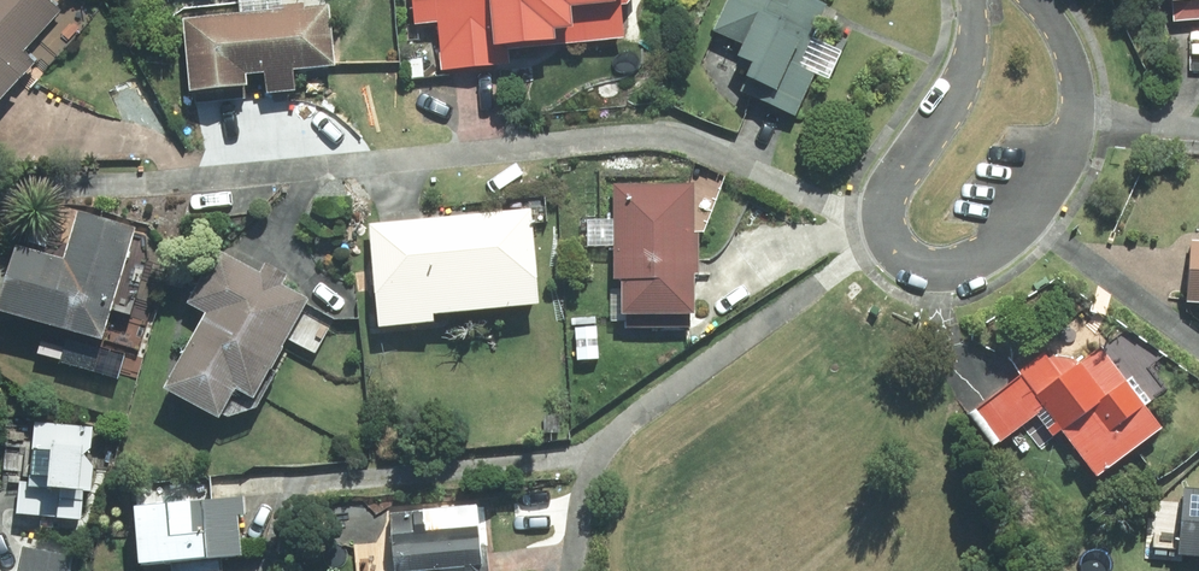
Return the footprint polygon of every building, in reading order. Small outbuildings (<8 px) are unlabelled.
[(63,14),(47,0),(38,0),(33,6),(27,0),(0,0),(0,114),(34,78),(31,75),(39,66),(26,54),(63,14)] [(239,16),(187,21),(194,102),(244,98),(244,92),(253,92),(252,81),(269,78),(270,95),(299,93),(298,75),(337,71),(331,6),(328,6),(327,0),(238,0),(239,16)] [(419,29),(441,28),(444,73),(511,68),(510,53),(630,43),(627,11),(635,10),(644,0),(417,0),(419,29)] [(766,0),(731,0),(716,33),(755,51),(745,72),(749,74),(740,93),(798,120),(818,75),(802,68),(830,7),(814,0),(766,0)] [(1172,21),(1198,19),(1198,0),(1171,0),(1172,21)] [(656,13),(642,14),(643,32),(657,30),(656,13)] [(694,106),(699,95),(681,87),(676,98),(694,106)] [(628,328),(693,327),(692,315),(701,315),(700,182),(616,183),(617,280),(628,280),(628,328)] [(139,222),(80,210),(69,258),(22,248),(8,308),(114,331),(139,222)] [(440,316),(545,307),(537,210),(374,225),(383,329),(440,324),(440,316)] [(1198,305),(1198,244),(1188,243),(1184,304),(1198,305)] [(264,274),(218,250),(192,302),(212,312),(174,389),(231,417),(245,389),(264,398),(314,299),(287,285),(291,275),(269,264),(264,274)] [(169,284),(187,289),(191,273),(174,268),(169,284)] [(1124,383),(1099,348),(1079,363),(1076,360),(1053,356),(1049,360),(1044,354),(1017,373),(1019,375),(966,415),(990,446),(1042,408),(1094,477),(1158,430),(1142,406),(1149,401),(1131,377),(1124,383)] [(25,485),(20,484),(17,513),(73,521),(77,489),(87,491),(90,468),(79,467),(81,454),(88,449),(90,432),(38,425),(35,449),(30,448),(25,485)] [(1198,556),(1198,488),(1181,486),(1173,553),(1198,556)] [(231,498),(126,505),(127,522),(116,522),(118,544),(128,543),(129,564),(170,562),(170,570),(223,570),(221,557),(235,556),(231,498)] [(476,507),(388,511),(391,570),(435,568),(435,570),(484,570),(483,545),(478,545),(476,507)]
